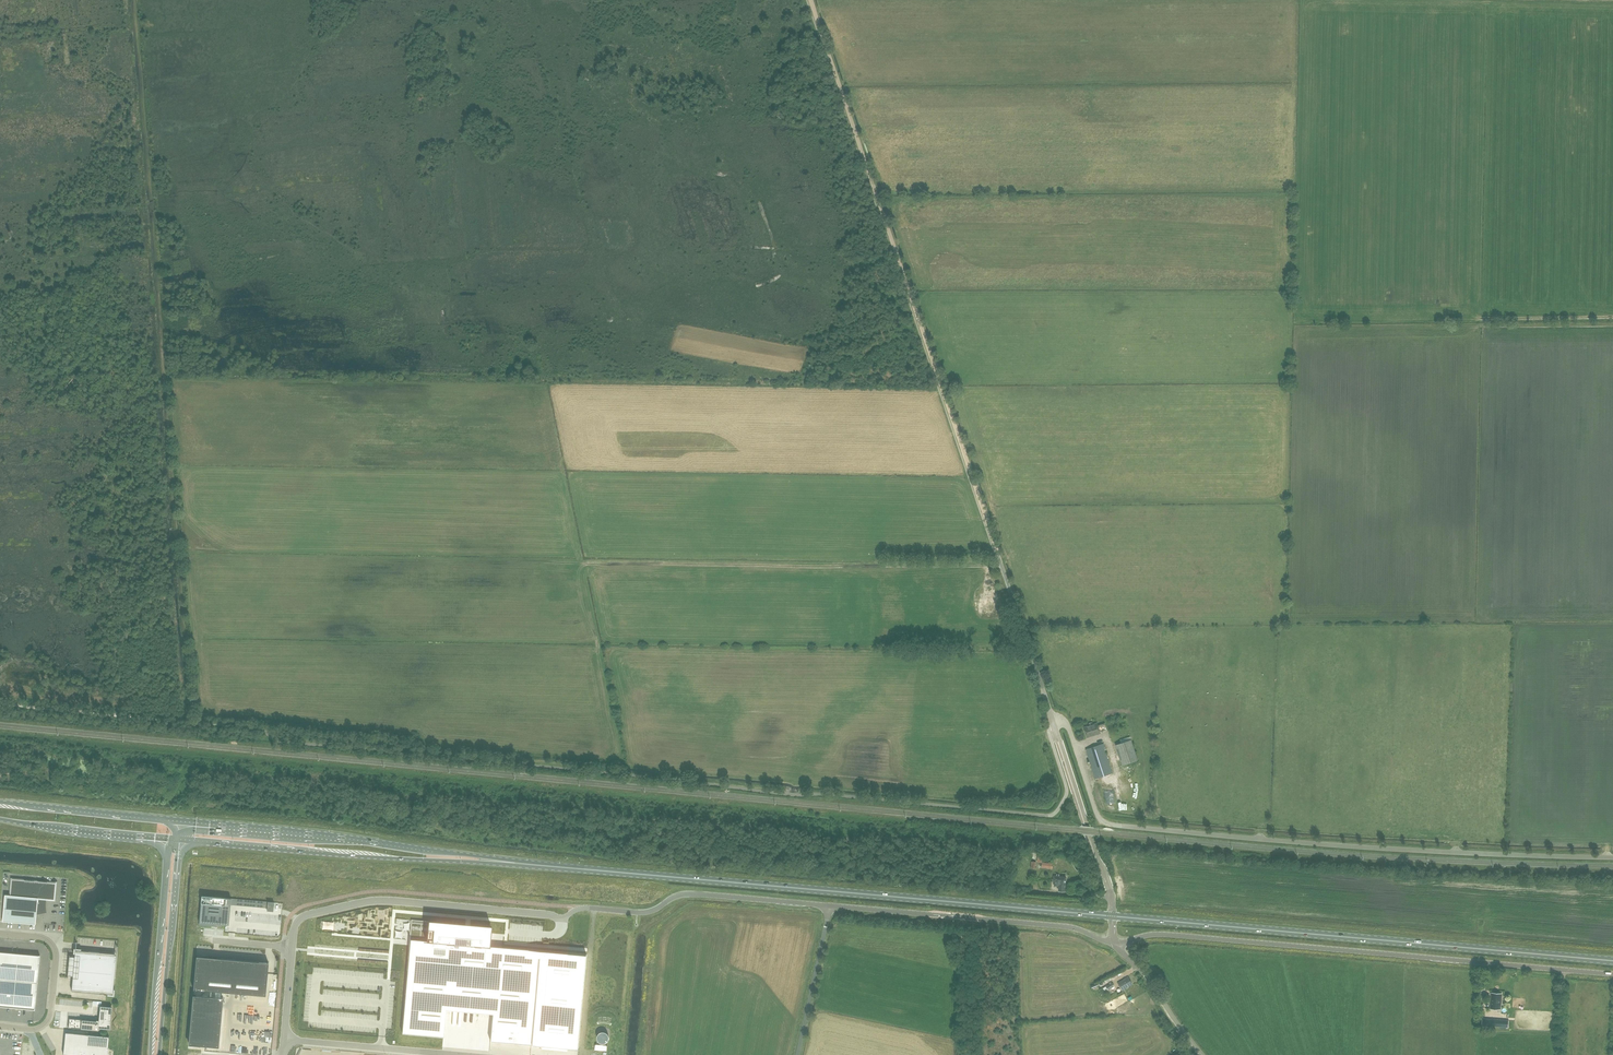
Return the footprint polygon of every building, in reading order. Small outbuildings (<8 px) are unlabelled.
[(918,575),(918,567),(894,567),(894,575),(918,575)] [(918,582),(909,583),(910,595),(919,593),(918,582)] [(963,613),(974,613),(974,603),(963,603),(963,613)] [(1093,724),(1093,723),(1092,723),(1089,723),(1089,724),(1089,725),(1084,727),(1087,738),(1100,734),(1100,732),(1107,729),(1105,723),(1098,726),(1097,723),(1093,724)] [(1122,766),(1138,760),(1131,740),(1115,745),(1122,766)] [(1096,778),(1112,773),(1103,744),(1086,749),(1096,778)] [(1059,876),(1059,874),(1057,873),(1056,876),(1054,875),(1053,881),(1055,881),(1054,885),(1059,886),(1058,890),(1064,891),(1066,877),(1059,876)] [(54,900),(56,883),(11,879),(10,895),(5,895),(2,920),(36,923),(37,912),(41,912),(44,912),(45,909),(46,899),(54,900)] [(202,896),(199,922),(200,922),(217,924),(226,925),(229,925),(230,905),(231,898),(228,898),(202,896)] [(250,900),(250,906),(267,908),(267,910),(273,911),(274,902),(250,900)] [(412,920),(402,1033),(443,1037),(446,1009),(493,1013),(490,1041),(578,1048),(587,955),(489,946),(491,927),(489,927),(427,922),(412,920)] [(115,989),(113,989),(114,979),(108,978),(110,953),(81,950),(82,949),(74,948),(73,954),(75,954),(75,957),(69,956),(70,955),(69,955),(67,977),(68,978),(68,976),(73,976),(71,991),(76,991),(107,994),(107,996),(114,996),(115,989)] [(40,955),(0,952),(0,1007),(35,1010),(40,955)] [(193,986),(193,989),(235,993),(234,1009),(264,1012),(265,995),(269,962),(218,958),(205,957),(204,968),(196,967),(194,986),(193,986)] [(1122,990),(1132,984),(1128,977),(1118,982),(1122,990)] [(1501,1009),(1502,993),(1491,993),(1490,1008),(1501,1009)] [(193,998),(189,1044),(200,1045),(219,1047),(223,998),(193,995),(192,998),(193,998)] [(69,1018),(68,1028),(99,1031),(99,1028),(109,1029),(111,1007),(101,1006),(99,1020),(96,1020),(96,1021),(69,1018)] [(65,1032),(63,1054),(72,1054),(108,1054),(109,1036),(65,1032)]
